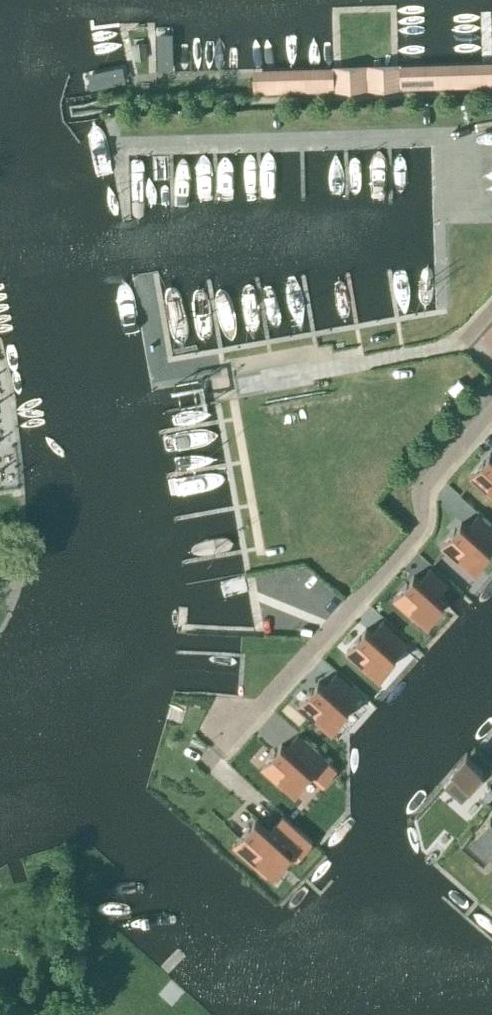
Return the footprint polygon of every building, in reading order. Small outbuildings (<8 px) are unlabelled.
[(491,84),(491,62),(254,69),(255,92),(491,84)] [(471,475),(485,488),(485,487),(491,493),(491,455),(490,453),(471,475)] [(442,544),(463,563),(468,558),(477,566),(486,556),(491,549),(491,526),(479,514),(474,519),(474,520),(468,526),(467,527),(461,522),(442,544)] [(415,575),(396,597),(418,616),(422,611),(431,619),(446,603),(439,597),(451,583),(434,568),(422,581),(415,575)] [(366,628),(346,650),(368,669),(373,663),(382,671),(390,662),(391,662),(409,642),(383,620),(379,625),(379,626),(373,632),(371,633),(366,628)] [(319,681),(299,703),(321,722),(326,716),(335,724),(343,715),(361,695),(336,673),(331,679),(325,686),(325,685),(324,686),(319,681)] [(282,744),(262,765),(284,784),(289,778),(298,787),(310,774),(323,786),(338,770),(298,734),(292,740),(293,740),(287,747),(287,746),(286,747),(282,744)] [(483,768),(467,754),(453,770),(457,773),(446,785),(463,799),(481,778),(477,775),(483,768)] [(240,837),(235,842),(240,847),(241,847),(258,862),(257,863),(268,873),(273,867),(276,870),(286,858),(287,858),(291,854),(297,860),(313,841),(283,815),(273,826),(275,828),(271,832),(256,819),(239,837),(240,837)] [(491,819),(490,818),(475,835),(477,837),(470,846),(485,860),(491,853),(491,819)]
